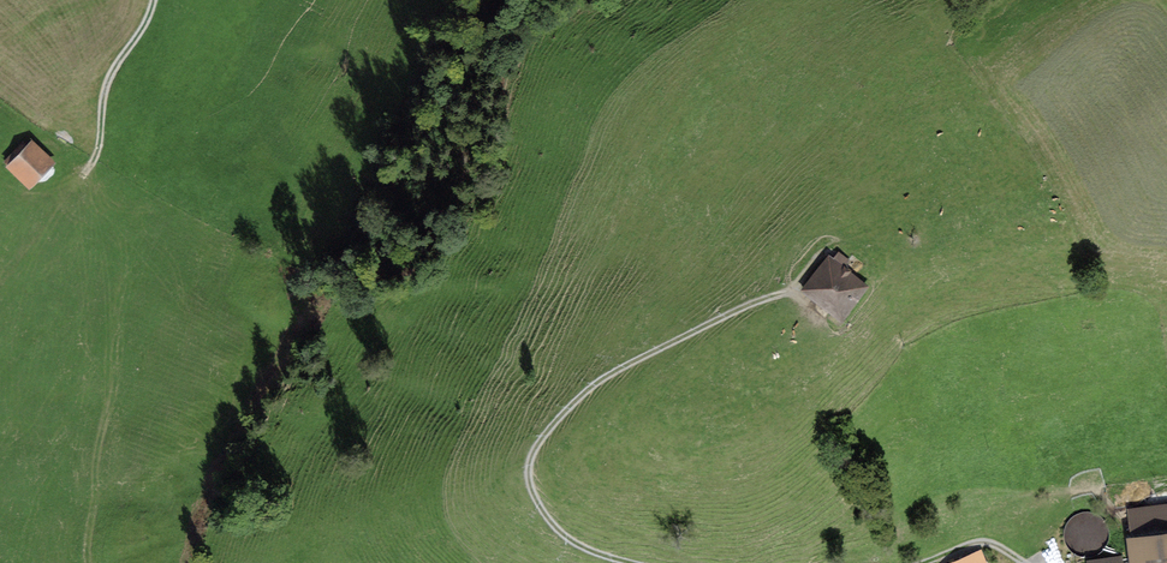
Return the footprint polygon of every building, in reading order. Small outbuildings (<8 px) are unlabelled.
[(33,142),(28,147),(23,143),(3,164),(8,168),(6,170),(31,194),(58,166),(33,142)] [(850,262),(839,253),(833,261),(829,257),(801,293),(843,326),(871,290),(844,269),(850,262)] [(1127,512),(1132,544),(1126,545),(1129,562),(1166,562),(1166,506),(1127,512)] [(1108,545),(1110,537),(1108,528),(1103,520),(1096,515),(1087,514),(1078,515),(1071,520),(1066,528),(1064,537),(1066,545),(1071,553),(1078,558),(1087,559),(1096,558),(1103,553),(1108,545)] [(981,550),(949,562),(986,562),(981,550)]
